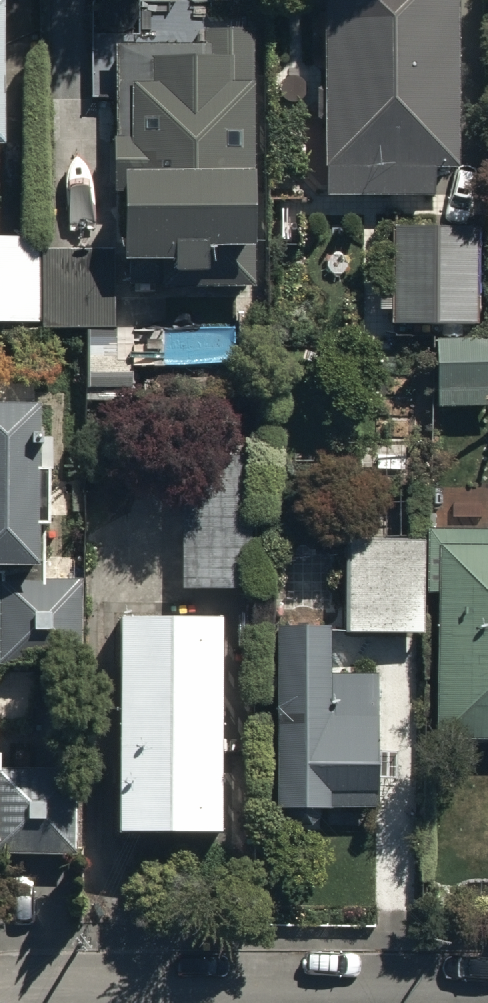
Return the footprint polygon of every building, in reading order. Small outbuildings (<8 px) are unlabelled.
[(325,189),(430,187),(429,159),(455,158),(452,0),(321,0),(325,189)] [(250,280),(249,26),(203,26),(203,38),(114,38),(114,131),(110,131),(110,191),(116,191),(116,247),(129,247),(129,275),(174,275),(174,280),(250,280)] [(473,317),(473,223),(390,223),(390,317),(473,317)] [(37,318),(37,229),(0,229),(0,318),(37,318)] [(110,243),(39,243),(39,321),(109,321),(110,243)] [(83,324),(84,395),(130,394),(129,323),(83,324)] [(439,337),(440,405),(487,404),(487,337),(439,337)] [(78,658),(78,574),(39,574),(39,509),(44,509),(44,455),(30,455),(30,387),(0,387),(0,658),(78,658)] [(179,476),(179,582),(247,582),(247,477),(179,476)] [(433,731),(487,732),(487,520),(425,520),(425,585),(434,585),(433,731)] [(342,533),(342,626),(419,626),(419,533),(342,533)] [(112,604),(111,819),(214,820),(216,604),(112,604)] [(273,619),(271,800),(372,801),(374,671),(326,670),(326,620),(273,619)] [(71,844),(70,763),(0,764),(0,845),(71,844)]
